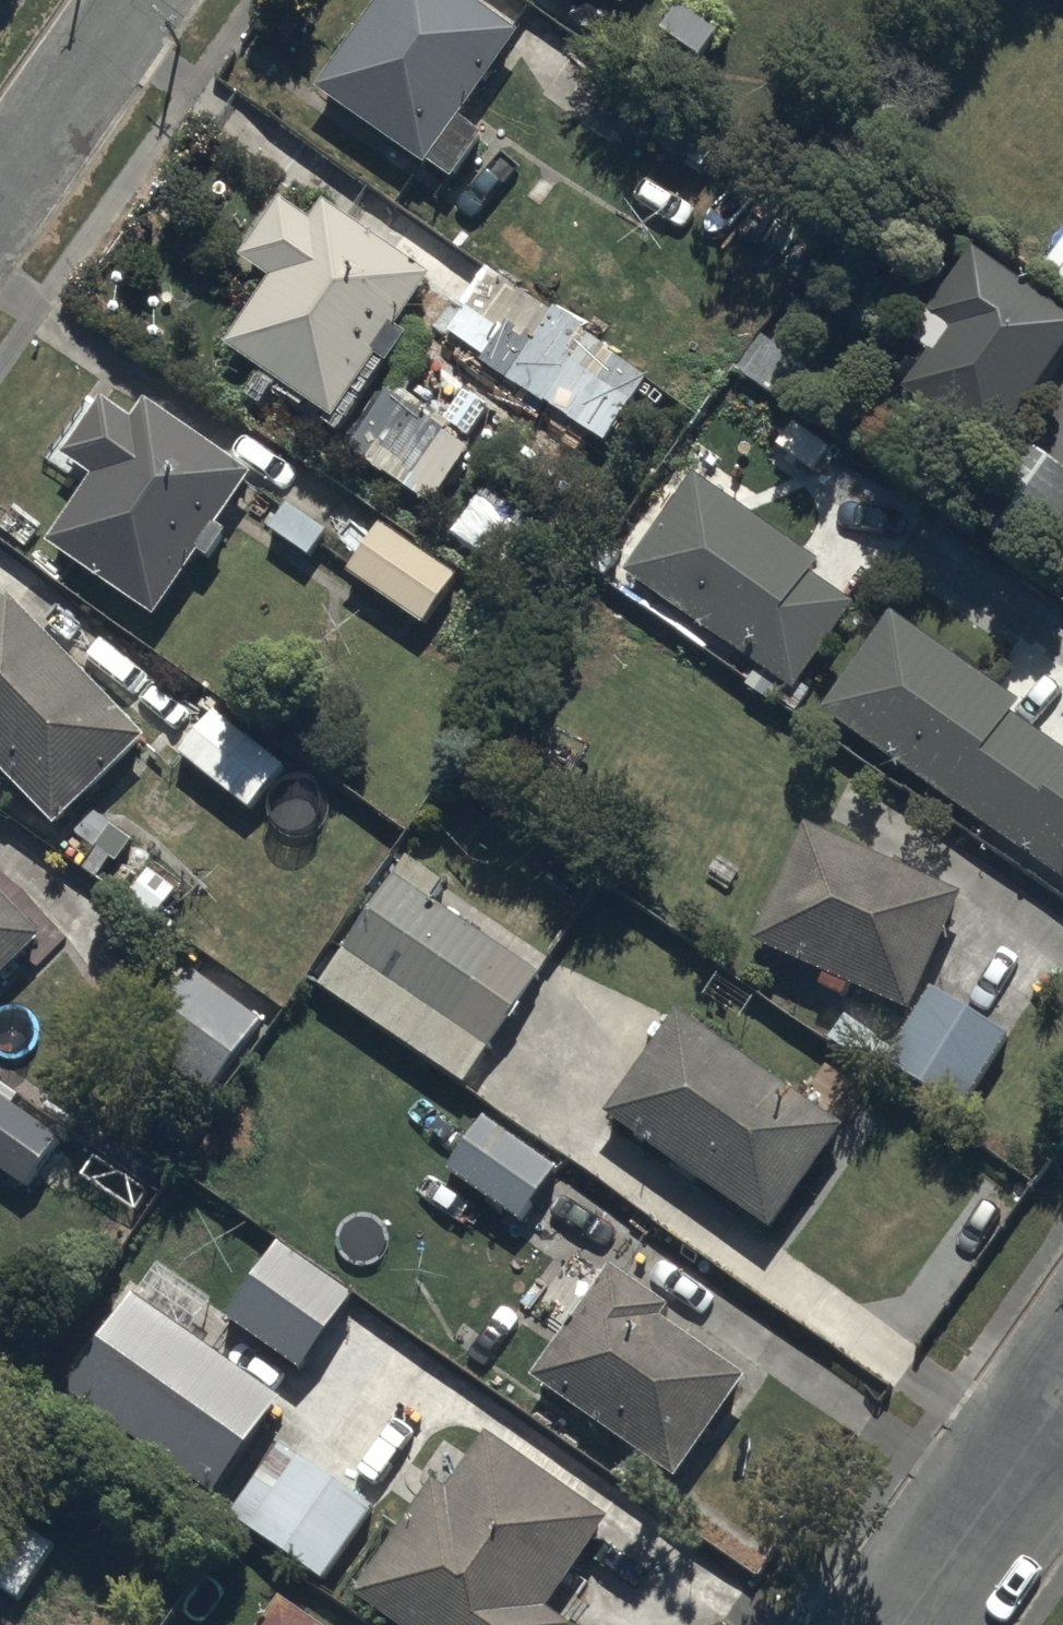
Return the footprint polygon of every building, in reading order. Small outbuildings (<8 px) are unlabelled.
[(428,173),(520,39),(463,0),(388,0),(320,100),(428,173)] [(623,15),(634,0),(601,0),(623,15)] [(654,42),(694,73),(719,41),(712,36),(723,22),(693,0),(686,0),(654,42)] [(231,354),(338,427),(437,282),(330,209),(317,228),(282,204),(240,265),(275,289),(231,354)] [(1062,288),(1062,244),(1043,274),(1062,288)] [(901,401),(996,465),(1062,366),(1062,320),(990,270),(964,253),(920,317),(946,335),(901,401)] [(448,342),(612,452),(659,383),(496,272),(448,342)] [(352,453),(432,508),(470,452),(390,398),(352,453)] [(51,556),(152,625),(252,478),(151,409),(135,432),(100,409),(62,463),(97,487),(51,556)] [(1062,528),(1062,482),(1018,451),(962,534),(1028,579),(1062,528)] [(693,487),(629,581),(798,696),(862,601),(693,487)] [(452,542),(524,591),(555,546),(483,497),(452,542)] [(349,577),(426,629),(461,578),(384,526),(349,577)] [(15,606),(0,620),(0,771),(60,834),(150,749),(15,606)] [(827,720),(1062,880),(1062,738),(893,623),(827,720)] [(964,903),(806,834),(753,955),(911,1024),(964,903)] [(319,988),(471,1092),(546,982),(393,879),(319,988)] [(0,897),(0,992),(48,943),(0,897)] [(196,975),(148,1044),(219,1093),(267,1023),(196,975)] [(1014,1050),(937,998),(890,1067),(966,1119),(1014,1050)] [(784,1246),(855,1142),(678,1021),(606,1126),(784,1246)] [(32,1201),(69,1148),(0,1101),(0,1179),(32,1201)] [(447,1178),(523,1230),(564,1170),(487,1118),(447,1178)] [(227,1323),(309,1378),(361,1301),(280,1246),(227,1323)] [(753,1386),(608,1288),(535,1395),(680,1493),(753,1386)] [(60,1395),(219,1502),(285,1405),(127,1298),(60,1395)] [(227,1520),(327,1587),(379,1511),(279,1443),(227,1520)] [(360,1602),(394,1624),(559,1624),(554,1622),(618,1528),(494,1444),(455,1501),(438,1489),(412,1526),(360,1602)] [(279,1609),(268,1624),(304,1624),(279,1609)]
